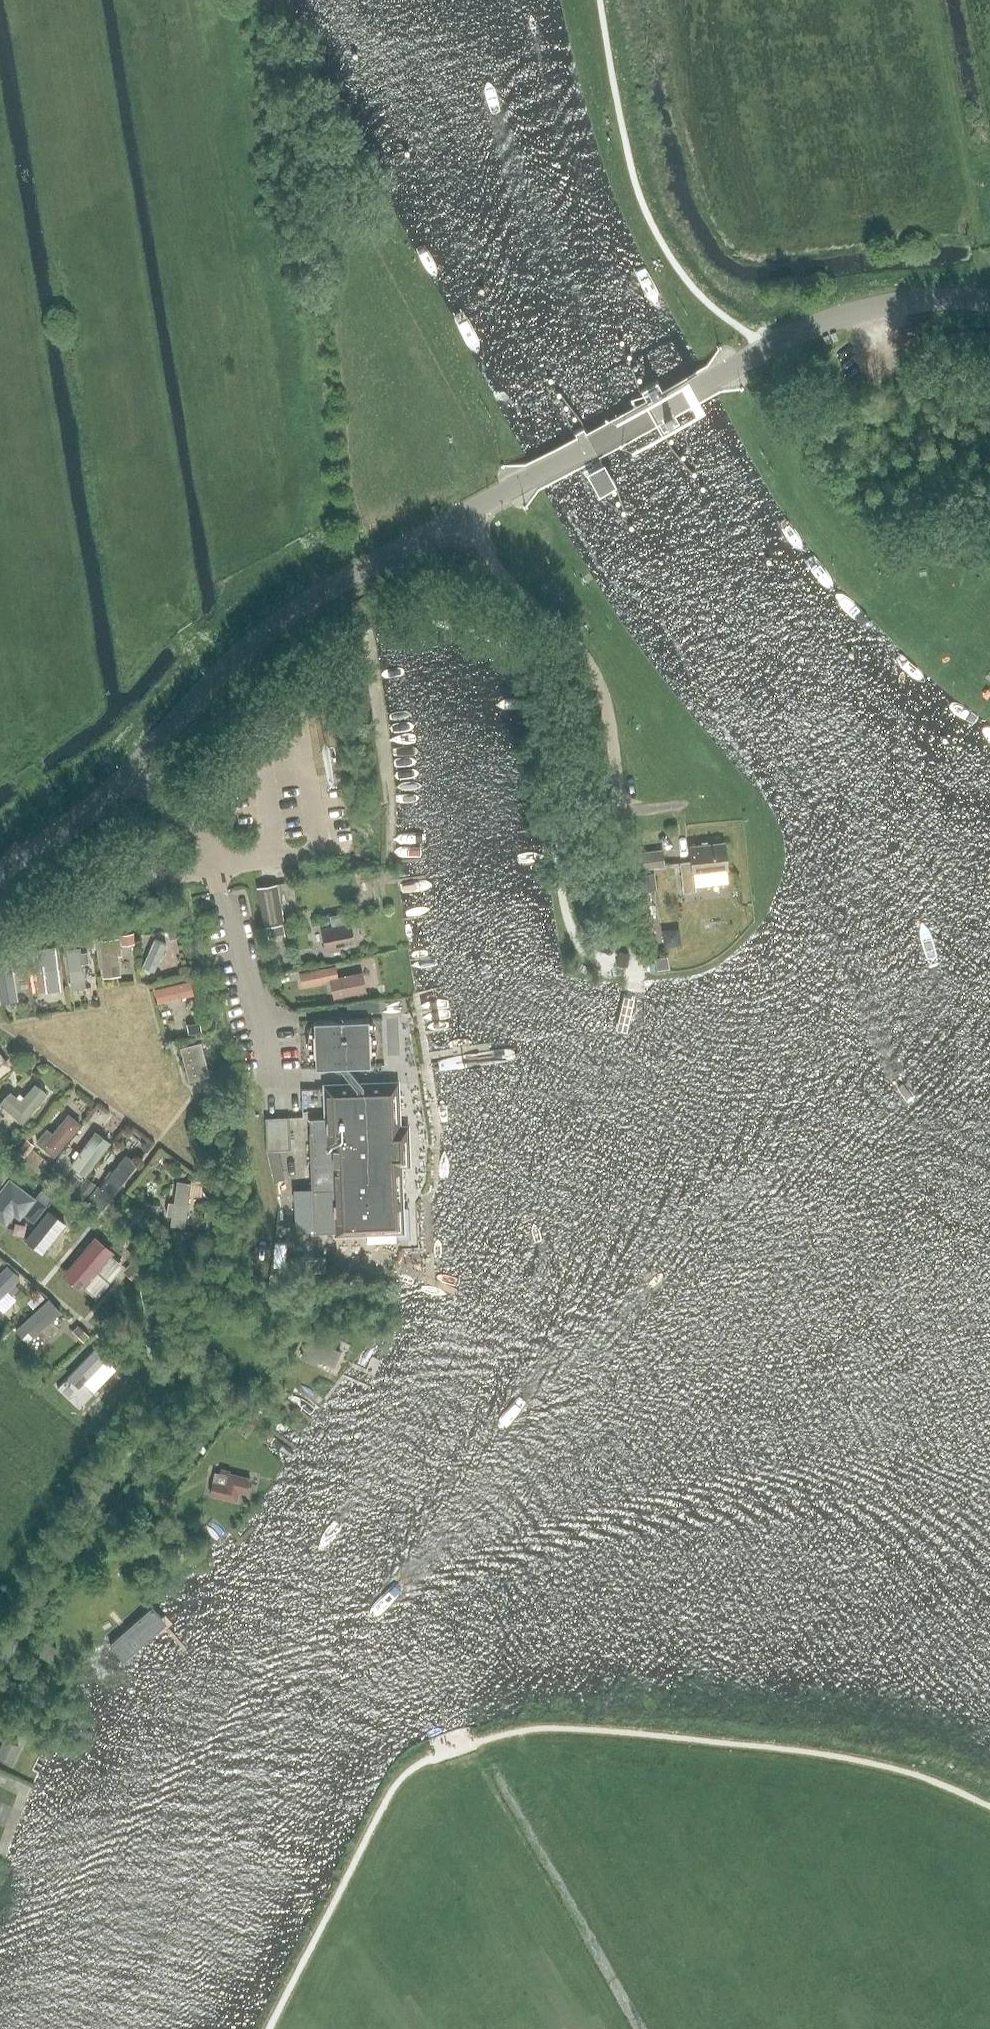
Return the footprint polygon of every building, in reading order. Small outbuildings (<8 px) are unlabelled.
[(597,486),(612,477),(604,462),(589,471),(597,486)] [(694,873),(728,869),(725,842),(691,846),(693,861),(681,862),(684,891),(696,890),(694,873)] [(665,865),(663,848),(641,851),(643,868),(665,865)] [(642,872),(644,890),(656,889),(654,871),(642,872)] [(282,924),(285,923),(278,884),(258,887),(265,927),(268,926),(282,924)] [(327,948),(354,942),(349,916),(333,920),(334,926),(323,928),(327,948)] [(271,940),(285,937),(282,924),(268,926),(271,940)] [(179,937),(178,929),(168,931),(170,939),(179,937)] [(133,934),(121,934),(122,942),(134,942),(133,934)] [(96,976),(115,975),(114,936),(95,937),(96,976)] [(92,937),(74,939),(74,946),(92,945),(92,937)] [(147,970),(161,943),(150,938),(136,965),(147,970)] [(25,960),(24,948),(15,948),(16,960),(25,960)] [(625,966),(628,952),(619,951),(617,965),(625,966)] [(0,957),(0,1000),(17,999),(15,956),(0,957)] [(655,958),(657,970),(670,968),(668,956),(655,958)] [(337,996),(365,990),(360,975),(341,978),(337,964),(302,973),(305,985),(333,979),(337,996)] [(148,1002),(188,994),(186,979),(145,986),(148,1002)] [(397,1084),(364,1086),(346,1065),(370,1064),(368,1019),(356,1019),(355,1010),(345,1011),(345,1019),(315,1020),(316,1066),(338,1065),(356,1086),(350,1086),(350,1087),(329,1088),(329,1087),(319,1087),(319,1089),(330,1089),(331,1111),(332,1117),(311,1118),(316,1232),(337,1231),(337,1232),(402,1229),(400,1165),(404,1165),(404,1162),(407,1156),(407,1148),(403,1143),(403,1127),(398,1127),(397,1084)] [(191,1033),(201,1031),(199,1021),(189,1023),(191,1033)] [(190,1080),(210,1075),(201,1042),(181,1047),(190,1080)] [(26,1110),(44,1098),(32,1082),(15,1095),(26,1110)] [(63,1111),(42,1137),(54,1147),(75,1121),(63,1111)] [(267,1150),(292,1149),(290,1117),(265,1118),(267,1150)] [(62,1170),(71,1157),(64,1152),(55,1164),(62,1170)] [(13,1218),(31,1198),(5,1176),(0,1182),(0,1222),(8,1213),(13,1218)] [(95,1184),(87,1177),(75,1192),(83,1199),(95,1184)] [(33,1220),(46,1204),(36,1197),(24,1213),(33,1220)] [(176,1230),(185,1243),(186,1245),(193,1242),(194,1232),(176,1230)] [(209,1232),(196,1231),(196,1239),(196,1241),(208,1242),(209,1233),(209,1232)] [(56,1274),(72,1288),(102,1251),(94,1245),(86,1255),(77,1248),(56,1274)] [(125,1261),(119,1270),(129,1278),(135,1270),(140,1263),(130,1256),(125,1261)] [(283,1299),(284,1287),(269,1285),(267,1297),(283,1299)] [(38,1303),(45,1296),(39,1289),(31,1296),(38,1303)] [(89,1335),(79,1325),(73,1331),(83,1340),(89,1335)] [(333,1363),(338,1350),(326,1345),(328,1341),(316,1336),(315,1340),(312,1338),(306,1353),(308,1354),(307,1357),(318,1362),(320,1358),(333,1363)] [(80,1411),(120,1370),(92,1344),(53,1385),(80,1411)] [(247,1492),(250,1478),(229,1473),(229,1472),(222,1470),(221,1474),(229,1476),(227,1485),(213,1483),(211,1494),(237,1500),(239,1491),(247,1492)] [(160,1538),(168,1527),(159,1520),(151,1531),(160,1538)] [(148,1622),(110,1655),(118,1665),(156,1632),(148,1622)] [(57,1631),(43,1657),(52,1662),(66,1636),(57,1631)] [(19,1744),(5,1738),(0,1749),(0,1756),(12,1761),(19,1744)]
